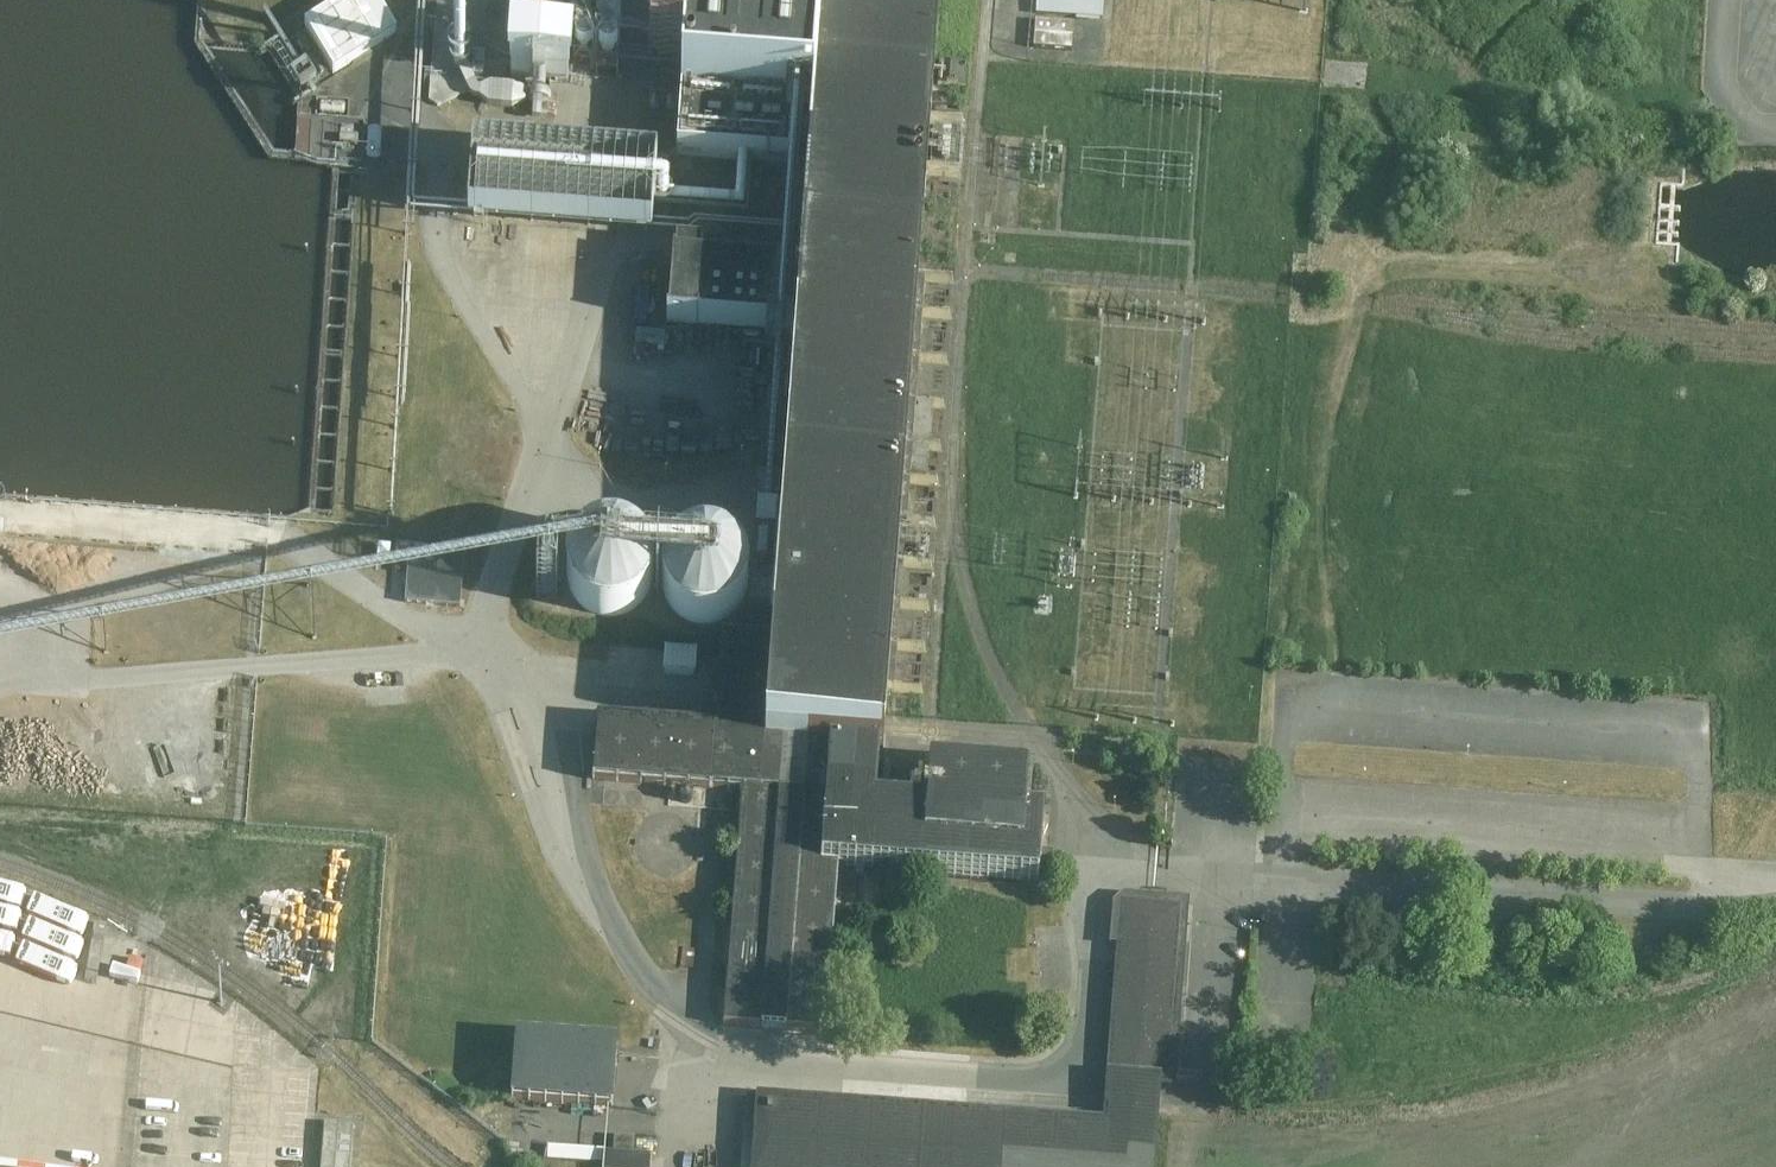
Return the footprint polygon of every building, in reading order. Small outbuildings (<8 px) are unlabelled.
[(372,0),(358,0),(310,32),(338,73),(396,35),(372,0)] [(713,1023),(825,1028),(836,873),(1043,887),(1046,805),(1028,804),(1029,762),(929,754),(927,795),(873,791),(893,543),(926,147),(938,0),(810,0),(810,11),(767,10),(767,25),(678,22),(668,169),(780,177),(774,273),(663,268),(659,340),(775,346),(756,634),(722,632),(712,719),(600,709),(592,780),(731,791),(713,1023)] [(1072,49),(1073,19),(1111,20),(1111,0),(1046,0),(1044,48),(1072,49)] [(604,49),(607,29),(546,22),(543,56),(523,54),(521,78),(628,89),(632,52),(604,49)] [(653,176),(469,162),(465,246),(649,257),(653,176)] [(390,227),(417,225),(414,181),(387,183),(390,227)] [(468,556),(410,550),(405,603),(463,608),(468,556)] [(756,1095),(751,1166),(1165,1166),(1184,902),(1127,898),(1111,1121),(756,1095)] [(624,1042),(522,1035),(518,1099),(620,1106),(624,1042)] [(331,1166),(355,1166),(356,1124),(332,1123),(331,1166)] [(660,1155),(614,1154),(614,1166),(660,1166),(660,1155)]
